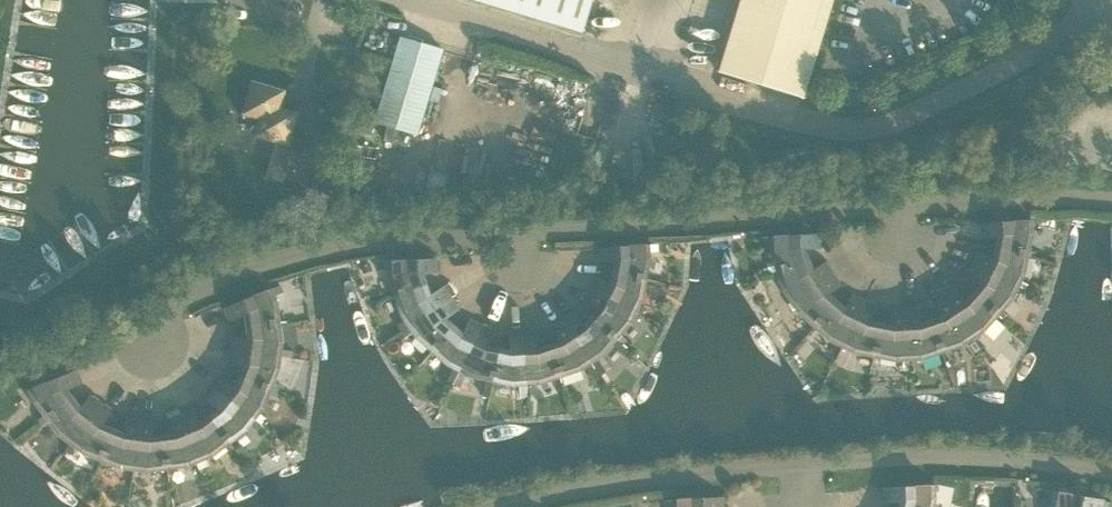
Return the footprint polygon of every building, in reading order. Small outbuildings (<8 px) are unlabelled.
[(582,32),(592,0),(476,0),(582,32)] [(718,72),(803,98),(833,0),(739,0),(718,72)] [(417,134),(443,49),(400,36),(375,122),(390,126),(386,140),(410,147),(414,134),(417,134)] [(286,89),(252,79),(242,114),(259,118),(254,135),(276,142),(266,176),(283,181),(285,176),(300,180),(305,163),(308,152),(315,153),(318,144),(311,142),(311,140),(291,134),(298,111),(281,106),(286,89)] [(995,247),(1028,254),(1032,233),(1031,219),(980,222),(981,237),(997,236),(995,247)] [(776,270),(808,259),(805,248),(821,247),(820,232),(769,235),(770,250),(775,264),(768,267),(770,273),(777,271),(776,270)] [(615,260),(613,271),(646,278),(650,257),(650,251),(658,250),(658,243),(649,244),(649,243),(598,246),(599,261),(615,260)] [(1024,274),(1028,254),(995,247),(993,258),(979,251),(972,263),(1018,286),(1025,289),(1028,284),(1021,280),(1024,274)] [(394,294),(426,284),(422,273),(438,272),(437,257),(377,261),(378,269),(387,268),(388,274),(394,294)] [(812,270),(808,259),(776,270),(777,271),(783,289),(791,301),(833,273),(825,261),(812,270)] [(1012,298),(1018,286),(972,263),(966,276),(980,283),(973,292),(998,314),(1012,298)] [(646,278),(613,271),(611,282),(596,275),(590,288),(642,313),(642,314),(643,314),(646,308),(639,304),(642,299),(646,278)] [(810,333),(815,327),(814,326),(836,301),(828,293),(841,284),(833,273),(791,301),(798,312),(810,323),(805,328),(810,333)] [(246,325),(279,321),(277,301),(275,296),(284,291),(281,284),(271,288),(271,287),(224,307),(230,321),(245,314),(246,325)] [(401,330),(451,297),(443,285),(430,294),(426,284),(394,294),(401,314),(405,320),(398,325),(401,330)] [(984,330),(998,314),(973,292),(966,300),(957,287),(945,295),(977,344),(984,340),(980,333),(984,330)] [(639,318),(642,314),(642,313),(590,288),(584,301),(598,308),(591,316),(622,344),(627,339),(620,333),(630,323),(634,315),(639,318)] [(830,340),(842,346),(864,300),(852,294),(845,308),(836,301),(814,326),(815,327),(830,340)] [(972,348),(977,344),(945,295),(933,303),(942,316),(931,320),(942,351),(962,345),(967,341),(972,348)] [(432,350),(454,325),(446,318),(459,309),(451,297),(401,330),(406,337),(413,332),(416,337),(432,350)] [(854,352),(875,356),(881,323),(870,321),(877,306),(864,300),(842,346),(843,346),(837,359),(843,361),(848,349),(854,352)] [(922,358),(942,351),(931,320),(921,323),(920,307),(905,308),(909,359),(922,358)] [(910,368),(909,359),(905,308),(891,309),(892,325),(881,323),(875,356),(895,360),(904,359),(904,369),(910,368)] [(622,344),(591,316),(583,325),(574,311),(563,319),(591,362),(602,354),(612,343),(619,348),(622,344)] [(460,370),(482,325),(469,318),(462,333),(454,325),(432,350),(432,351),(426,357),(432,361),(438,356),(448,364),(460,370)] [(591,362),(563,319),(551,327),(560,341),(549,344),(560,376),(580,369),(591,362)] [(232,334),(230,349),(281,356),(280,356),(289,357),(290,350),(281,349),(282,342),(279,321),(246,325),(248,337),(232,334)] [(492,380),(499,347),(488,345),(495,331),(482,325),(460,370),(455,380),(462,383),(467,374),(472,376),(492,380)] [(560,376),(549,344),(538,348),(537,332),(523,333),(526,384),(540,383),(560,376)] [(526,384),(523,333),(509,334),(510,350),(499,347),(492,380),(513,384),(526,384)] [(281,356),(230,349),(228,363),(244,365),(240,375),(282,393),(285,387),(273,382),(279,369),(280,356),(281,356)] [(37,427),(48,419),(47,418),(73,398),(67,389),(81,383),(75,369),(29,389),(34,402),(44,415),(38,419),(40,421),(35,425),(37,427)] [(214,387),(262,424),(266,418),(259,412),(263,408),(268,394),(280,398),(282,393),(240,375),(235,386),(223,376),(214,387)] [(209,415),(230,442),(246,429),(250,424),(257,429),(262,424),(214,387),(205,399),(218,408),(209,415)] [(47,418),(48,419),(60,435),(70,443),(101,403),(90,394),(80,407),(73,398),(47,418)] [(101,403),(70,443),(81,451),(101,459),(113,428),(103,424),(112,411),(101,403)] [(181,413),(204,467),(209,465),(206,458),(213,455),(230,442),(209,415),(201,422),(194,407),(181,413)] [(168,468),(188,465),(196,462),(200,469),(204,467),(181,413),(168,419),(174,433),(163,435),(168,468)] [(133,477),(134,469),(133,469),(140,418),(125,417),(123,433),(113,428),(101,459),(120,467),(127,468),(126,476),(133,477)] [(133,469),(134,469),(147,471),(161,469),(162,477),(169,476),(168,468),(163,435),(152,436),(154,420),(140,418),(133,469)] [(934,498),(934,493),(946,493),(945,484),(934,484),(883,487),(884,502),(900,501),(899,506),(933,506),(934,498)] [(1051,506),(1102,506),(1103,499),(1053,490),(1050,504),(1051,506)] [(723,496),(672,499),(672,506),(723,506),(723,496)]
